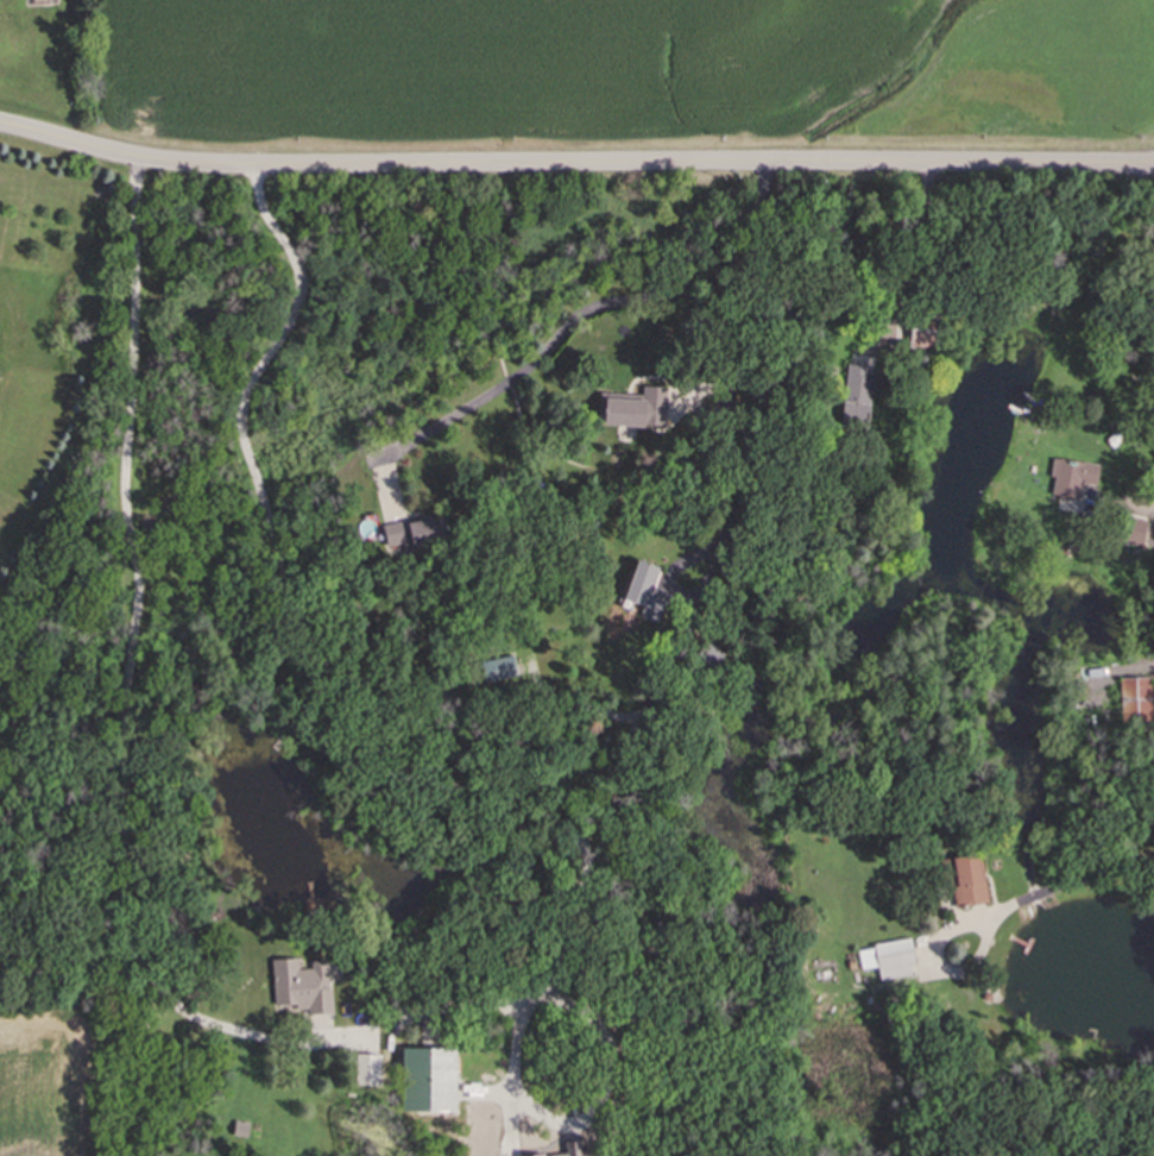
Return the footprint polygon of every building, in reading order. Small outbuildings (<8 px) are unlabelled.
[(938,351),(938,333),(912,332),(911,350),(938,351)] [(870,430),(874,369),(847,367),(844,429),(870,430)] [(644,401),(606,400),(605,428),(666,430),(667,390),(644,389),(644,401)] [(1099,467),(1074,466),(1073,487),(1098,488),(1099,467)] [(448,544),(444,518),(384,528),(388,553),(448,544)] [(1120,543),(1144,547),(1148,524),(1124,520),(1120,543)] [(662,570),(638,563),(625,605),(648,612),(662,570)] [(484,683),(519,680),(517,659),(482,662),(484,683)] [(1120,726),(1153,726),(1152,680),(1120,680),(1120,726)] [(989,905),(980,856),(951,862),(960,911),(989,905)] [(860,950),(863,972),(876,970),(876,973),(915,968),(912,943),(860,950)] [(276,1016),(333,1012),(330,964),(312,965),(312,971),(299,972),(299,961),(273,963),(276,1016)] [(358,1057),(358,1087),(382,1087),(382,1057),(358,1057)]
